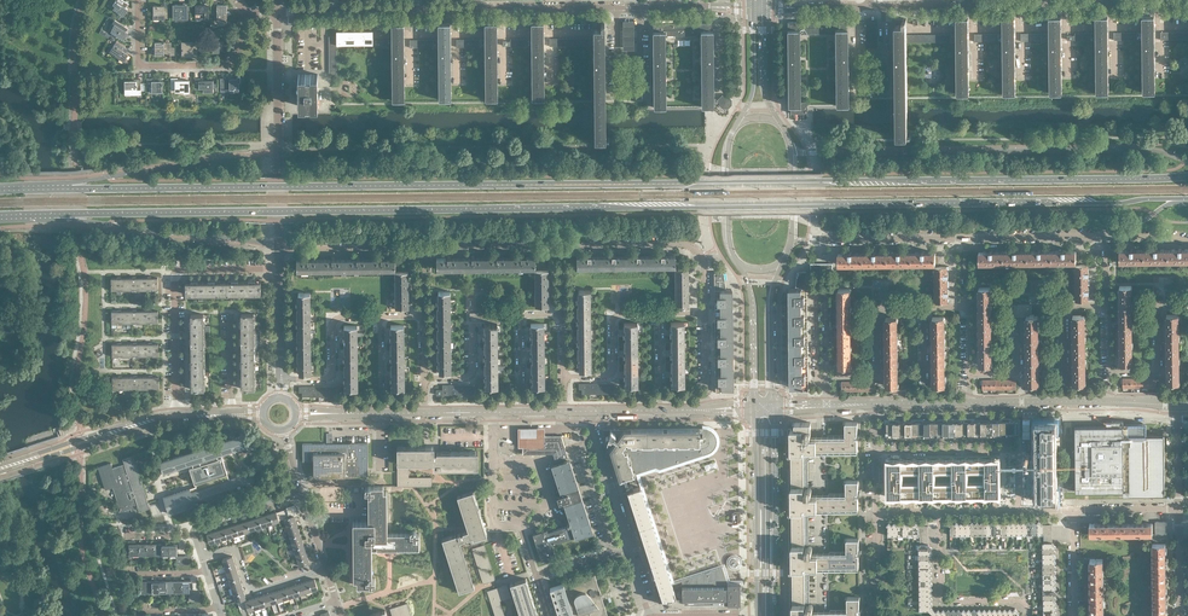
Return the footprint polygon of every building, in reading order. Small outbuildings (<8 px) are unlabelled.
[(128,4),(122,0),(119,0),(118,2),(113,9),(124,15),(128,9),(125,7),(128,4)] [(186,14),(186,2),(182,2),(182,5),(174,5),(174,19),(179,19),(179,18),(182,18),(182,14),(186,14)] [(209,13),(209,2),(205,3),(205,5),(195,5),(196,14),(209,13)] [(230,14),(228,11),(227,11),(227,4),(217,5),(217,2),(213,2),(213,13),(217,12),(217,20),(221,20),(221,21),(227,21),(227,16),(230,14)] [(168,18),(168,8),(164,8),(164,5),(153,5),(154,18),(168,18)] [(1108,35),(1108,16),(1096,16),(1096,32),(1096,35),(1108,35)] [(1154,34),(1154,16),(1142,16),(1142,32),(1142,34),(1154,34)] [(1015,36),(1015,17),(1003,17),(1003,33),(1003,36),(1015,36)] [(1061,35),(1061,17),(1049,17),(1049,33),(1049,35),(1061,35)] [(907,42),(907,34),(906,18),(895,18),(896,99),(896,108),(897,126),(897,137),(908,137),(908,133),(908,126),(907,108),(907,98),(907,43),(907,42)] [(968,36),(968,18),(956,18),(957,34),(957,36),(968,36)] [(128,32),(122,28),(124,25),(118,21),(116,24),(117,25),(113,32),(124,39),(128,32)] [(799,49),(799,35),(799,33),(799,21),(787,21),(787,29),(787,49),(799,49)] [(808,33),(808,21),(799,21),(799,33),(808,33)] [(817,33),(817,21),(808,21),(808,33),(817,33)] [(826,33),(826,21),(817,21),(817,33),(826,33)] [(835,33),(835,21),(826,21),(826,33),(835,33)] [(847,49),(847,35),(847,29),(846,29),(846,21),(835,21),(835,33),(835,49),(847,49)] [(543,60),(543,22),(531,22),(531,38),(527,38),(527,46),(531,46),(532,60),(543,60)] [(605,140),(605,69),(608,69),(608,58),(604,58),(604,22),(593,22),(593,38),(593,46),(594,141),(605,140)] [(713,50),(713,36),(712,30),(712,22),(701,23),(701,34),(701,50),(713,50)] [(450,61),(450,23),(438,23),(438,39),(434,39),(434,47),(438,47),(439,61),(450,61)] [(497,61),(497,23),(485,23),(485,39),(480,39),(480,47),(485,47),(485,61),(497,61)] [(674,35),(673,23),(664,23),(665,31),(665,35),(674,35)] [(692,35),(692,23),(673,23),(674,35),(692,35)] [(701,34),(701,23),(692,23),(692,35),(701,34)] [(404,62),(404,24),(392,24),(392,40),(387,40),(388,48),(392,48),(392,62),(404,62)] [(876,42),(876,28),(866,28),(866,42),(876,42)] [(109,37),(111,33),(102,29),(100,32),(109,37)] [(634,45),(633,30),(624,30),(624,45),(634,45)] [(346,45),(346,31),(336,31),(336,36),(336,40),(337,43),(337,45),(346,45)] [(355,44),(355,31),(346,31),(346,45),(355,44)] [(364,44),(364,31),(355,31),(355,44),(364,44)] [(373,40),(373,31),(364,31),(364,44),(373,44),(373,40)] [(665,51),(665,37),(665,35),(665,31),(653,31),(653,51),(665,51)] [(223,45),(223,41),(219,41),(219,34),(213,34),(213,41),(204,41),(204,50),(213,50),(213,52),(220,52),(220,50),(223,50),(223,47),(222,47),(222,45),(223,45)] [(1155,54),(1154,34),(1142,34),(1142,40),(1143,54),(1155,54)] [(1061,55),(1061,35),(1049,35),(1049,41),(1050,55),(1061,55)] [(1108,54),(1108,35),(1096,35),(1096,40),(1096,54),(1108,54)] [(969,56),(968,36),(957,36),(957,42),(957,56),(969,56)] [(1015,55),(1015,36),(1003,36),(1003,41),(1003,55),(1015,55)] [(174,55),(174,47),(171,47),(171,42),(164,42),(164,41),(155,42),(155,55),(164,55),(164,53),(171,53),(171,55),(174,55)] [(126,52),(126,48),(116,42),(110,52),(124,61),(129,54),(126,52)] [(193,54),(193,46),(192,42),(183,42),(183,49),(182,49),(182,53),(183,53),(183,55),(192,54),(193,54)] [(799,69),(799,53),(799,49),(787,49),(787,69),(799,69)] [(847,68),(847,57),(847,49),(835,49),(835,68),(847,68)] [(713,70),(713,59),(713,50),(701,50),(701,70),(713,70)] [(665,70),(665,54),(665,51),(653,51),(653,70),(665,70)] [(1108,74),(1108,54),(1096,54),(1096,74),(1108,74)] [(1155,73),(1155,54),(1143,54),(1143,74),(1155,73)] [(1015,75),(1015,55),(1003,55),(1003,75),(1015,75)] [(1062,74),(1061,55),(1050,55),(1050,75),(1062,74)] [(969,75),(969,56),(957,56),(957,75),(969,75)] [(544,80),(543,60),(532,60),(532,80),(544,80)] [(451,81),(450,61),(439,61),(439,81),(451,81)] [(497,80),(497,61),(485,61),(485,80),(497,80)] [(404,81),(404,62),(392,62),(392,82),(404,81)] [(847,88),(847,77),(847,68),(835,68),(835,88),(847,88)] [(799,88),(799,72),(799,69),(787,69),(788,89),(799,88)] [(665,90),(665,74),(665,70),(653,70),(653,90),(665,90)] [(713,89),(713,78),(713,70),(701,70),(701,90),(713,89)] [(1155,92),(1155,73),(1143,74),(1143,92),(1155,92)] [(318,105),(318,74),(311,74),(311,75),(306,75),(306,74),(298,74),(299,106),(306,106),(306,104),(311,104),(311,105),(318,105)] [(1062,93),(1062,74),(1050,75),(1050,93),(1062,93)] [(1108,92),(1108,74),(1096,74),(1096,93),(1108,92)] [(969,94),(969,75),(957,75),(957,94),(969,94)] [(1016,93),(1015,75),(1003,75),(1004,94),(1016,93)] [(239,91),(239,82),(240,82),(240,77),(240,76),(239,76),(238,76),(237,77),(237,78),(221,78),(221,91),(239,91)] [(183,91),(183,80),(178,80),(178,78),(171,78),(171,85),(175,85),(175,91),(183,91)] [(214,91),(213,80),(203,80),(203,78),(199,78),(199,88),(203,88),(204,91),(209,91),(209,92),(214,91)] [(163,92),(162,80),(152,81),(152,79),(147,79),(147,86),(152,86),(152,92),(163,92)] [(497,99),(497,80),(485,80),(485,99),(497,99)] [(544,98),(544,80),(532,80),(532,99),(544,98)] [(137,81),(136,81),(125,81),(125,90),(137,89),(137,81)] [(404,100),(404,81),(392,82),(392,100),(404,100)] [(451,99),(451,81),(439,81),(439,100),(451,99)] [(799,101),(799,100),(799,88),(788,89),(788,106),(790,106),(790,113),(807,113),(807,101),(799,101)] [(847,105),(847,88),(835,88),(836,105),(847,105)] [(713,104),(713,98),(713,89),(701,90),(701,107),(713,107),(713,104)] [(666,107),(665,94),(665,90),(653,90),(654,107),(666,107)] [(732,104),(732,99),(728,95),(722,95),(718,99),(713,98),(713,104),(718,104),(722,108),(728,108),(732,104)] [(1182,250),(1182,248),(1178,248),(1178,250),(1168,250),(1168,260),(1187,260),(1187,249),(1182,250)] [(1144,261),(1144,250),(1133,250),(1133,249),(1130,249),(1130,250),(1119,250),(1119,261),(1144,261)] [(1168,260),(1168,250),(1157,250),(1157,249),(1154,249),(1154,250),(1144,250),(1144,261),(1168,260)] [(1003,262),(1003,251),(993,252),(993,250),(989,250),(989,252),(979,252),(979,262),(1003,262)] [(1027,262),(1027,251),(1017,251),(1017,250),(1013,250),(1013,251),(1003,251),(1003,262),(1027,262)] [(1052,262),(1051,251),(1041,251),(1041,250),(1038,250),(1038,251),(1027,251),(1027,262),(1052,262)] [(1076,257),(1076,254),(1076,251),(1065,251),(1065,250),(1062,250),(1062,251),(1051,251),(1052,262),(1076,261),(1076,259),(1076,257)] [(911,263),(911,253),(901,253),(901,251),(897,251),(897,253),(887,253),(887,264),(911,263)] [(935,258),(935,256),(935,252),(925,252),(925,251),(921,251),(921,252),(911,253),(911,263),(935,263),(935,261),(935,258)] [(863,264),(863,253),(852,253),(852,252),(849,252),(849,253),(838,253),(838,264),(863,264)] [(887,264),(887,253),(876,253),(876,252),(873,252),(873,253),(863,253),(863,264),(887,264)] [(675,266),(675,255),(664,255),(664,254),(661,254),(661,255),(650,255),(650,266),(675,266)] [(601,267),(601,256),(591,256),(591,255),(587,255),(587,256),(576,256),(577,267),(601,267)] [(626,267),(626,256),(615,256),(615,255),(612,255),(612,256),(601,256),(601,267),(626,267)] [(650,266),(650,255),(640,255),(636,255),(626,256),(626,267),(650,266)] [(486,268),(486,257),(475,257),(475,256),(472,256),(472,257),(461,257),(461,268),(486,268)] [(510,268),(510,257),(500,257),(500,256),(496,256),(496,257),(486,257),(486,268),(510,268)] [(535,268),(535,257),(524,257),(524,256),(521,256),(521,257),(510,257),(510,268),(535,268)] [(395,269),(395,258),(384,258),(384,257),(381,257),(381,258),(371,258),(371,269),(395,269)] [(461,268),(461,257),(451,257),(447,257),(436,258),(437,269),(461,268)] [(322,270),(321,259),(311,259),(311,258),(307,258),(307,259),(297,259),(297,270),(322,270)] [(346,270),(346,259),(335,259),(335,258),(332,258),(332,259),(321,259),(322,270),(346,270)] [(371,269),(371,258),(360,258),(357,258),(346,259),(346,270),(371,269)] [(833,272),(833,263),(828,263),(828,264),(816,264),(816,263),(811,263),(811,272),(816,272),(816,271),(828,271),(828,272),(833,272)] [(1089,275),(1089,272),(1087,272),(1087,268),(1089,268),(1089,264),(1079,264),(1076,264),(1076,282),(1089,282),(1089,279),(1087,279),(1087,275),(1089,275)] [(948,277),(948,273),(947,273),(947,269),(949,269),(949,266),(939,266),(935,266),(935,284),(949,284),(949,280),(947,280),(947,277),(948,277)] [(688,287),(688,277),(688,269),(675,269),(675,287),(688,287)] [(548,288),(548,278),(548,270),(535,270),(535,288),(548,288)] [(808,336),(807,320),(805,319),(805,317),(807,317),(807,300),(805,300),(805,297),(807,297),(807,271),(798,271),(796,289),(790,289),(791,387),(797,387),(797,391),(808,391),(808,379),(806,378),(806,376),(808,375),(808,359),(805,359),(805,356),(808,356),(808,339),(805,339),(805,337),(808,336)] [(408,290),(408,280),(408,272),(395,272),(395,290),(408,290)] [(733,388),(732,321),(732,289),(725,289),(723,272),(714,272),(714,298),(717,298),(717,301),(714,301),(715,318),(717,318),(717,321),(715,321),(715,337),(717,338),(717,340),(715,341),(715,357),(717,357),(717,360),(715,360),(715,376),(718,377),(718,379),(715,380),(715,392),(727,392),(727,388),(733,388)] [(158,290),(157,277),(127,278),(127,290),(132,290),(132,289),(137,289),(137,290),(147,290),(147,289),(152,289),(152,290),(158,290)] [(127,290),(127,278),(111,278),(111,290),(117,290),(117,289),(122,289),(122,290),(127,290)] [(243,294),(243,281),(238,281),(238,279),(231,279),(228,279),(228,281),(223,281),(223,294),(243,294)] [(261,293),(261,281),(255,281),(255,279),(254,279),(248,279),(248,281),(243,281),(243,294),(261,293)] [(203,294),(203,281),(198,281),(198,280),(191,280),(191,281),(186,281),(186,294),(203,294)] [(223,294),(223,281),(218,281),(218,280),(208,280),(208,281),(203,281),(203,294),(223,294)] [(1089,292),(1089,289),(1087,289),(1087,285),(1089,285),(1089,282),(1076,282),(1076,300),(1090,300),(1090,296),(1088,296),(1087,293),(1089,292)] [(948,294),(948,291),(947,291),(947,287),(949,287),(949,284),(935,284),(936,301),(949,301),(949,298),(947,298),(947,294),(948,294)] [(1131,305),(1131,285),(1120,285),(1120,305),(1131,305)] [(688,305),(688,294),(688,287),(675,287),(675,305),(688,305)] [(991,306),(991,287),(979,287),(979,306),(991,306)] [(548,306),(548,296),(548,288),(535,288),(535,306),(548,306)] [(850,308),(850,288),(838,288),(839,308),(850,308)] [(409,308),(408,297),(408,290),(395,290),(395,308),(409,308)] [(590,309),(590,299),(590,290),(578,290),(578,304),(577,304),(577,309),(590,309)] [(450,310),(450,300),(450,291),(438,291),(438,305),(437,305),(437,311),(450,310)] [(310,312),(310,301),(310,293),(298,293),(299,307),(297,307),(297,312),(310,312)] [(1038,338),(1038,327),(1038,315),(1034,315),(1034,314),(1032,314),(1032,304),(1012,305),(1012,316),(1026,316),(1026,338),(1038,338)] [(1131,324),(1131,305),(1120,305),(1120,324),(1131,324)] [(991,326),(991,306),(979,306),(979,326),(991,326)] [(850,327),(850,308),(839,308),(839,327),(850,327)] [(590,330),(590,319),(590,309),(577,309),(577,314),(578,314),(579,320),(579,325),(577,325),(577,330),(590,330)] [(158,323),(158,310),(128,311),(128,323),(133,323),(133,322),(137,322),(137,323),(148,323),(148,322),(152,322),(152,323),(158,323)] [(451,331),(450,321),(450,310),(437,311),(437,316),(439,316),(439,326),(437,326),(437,331),(451,331)] [(128,323),(128,311),(112,311),(112,323),(117,323),(117,322),(122,322),(122,323),(128,323)] [(311,333),(311,322),(310,312),(297,312),(297,317),(299,317),(299,328),(297,328),(298,333),(311,333)] [(499,322),(499,316),(499,312),(470,313),(470,320),(484,322),(485,324),(497,324),(497,322),(499,322)] [(254,331),(254,319),(254,313),(241,313),(241,319),(239,319),(240,326),(241,326),(241,331),(254,331)] [(204,331),(204,320),(203,314),(191,314),(191,319),(189,319),(189,326),(191,326),(191,331),(204,331)] [(1178,337),(1178,314),(1167,314),(1167,337),(1178,337)] [(1085,338),(1084,315),(1073,315),(1073,338),(1085,338)] [(944,339),(944,316),(933,316),(933,339),(944,339)] [(897,340),(897,317),(886,317),(886,340),(897,340)] [(637,343),(637,322),(624,322),(624,328),(625,328),(625,338),(624,338),(624,344),(637,343)] [(684,343),(684,322),(671,322),(671,327),(672,327),(672,332),(672,338),(671,338),(671,343),(684,343)] [(544,344),(544,323),(531,323),(531,327),(531,329),(532,329),(532,335),(532,339),(531,339),(531,344),(544,344)] [(497,345),(497,334),(497,324),(485,324),(484,324),(484,329),(485,329),(486,340),(484,340),(484,345),(497,345)] [(1132,344),(1131,324),(1120,324),(1120,344),(1132,344)] [(357,346),(357,336),(357,325),(344,325),(344,331),(345,331),(346,341),(344,341),(344,347),(357,346)] [(404,346),(404,335),(404,325),(391,325),(391,330),(392,330),(392,341),(391,341),(391,346),(404,346)] [(991,345),(991,326),(979,326),(980,345),(991,345)] [(851,347),(850,327),(839,327),(839,347),(851,347)] [(591,351),(591,340),(590,330),(577,330),(577,335),(579,335),(579,341),(579,346),(577,346),(578,351),(591,351)] [(204,351),(204,337),(204,331),(191,331),(191,336),(189,336),(190,347),(191,347),(191,352),(204,351)] [(254,351),(254,336),(254,331),(241,331),(241,336),(240,336),(240,343),(240,346),(241,346),(241,351),(254,351)] [(451,352),(451,342),(451,331),(437,331),(437,336),(439,336),(439,347),(438,347),(438,352),(451,352)] [(311,354),(311,343),(311,333),(298,333),(298,338),(299,338),(299,344),(299,349),(298,349),(298,354),(311,354)] [(1179,359),(1178,348),(1178,337),(1167,337),(1167,360),(1179,359)] [(1038,361),(1038,350),(1038,338),(1026,338),(1027,361),(1038,361)] [(1085,360),(1085,349),(1085,338),(1073,338),(1074,360),(1085,360)] [(945,362),(944,351),(944,339),(933,339),(933,362),(945,362)] [(898,362),(898,351),(897,340),(886,340),(886,363),(898,362)] [(158,356),(158,343),(128,344),(128,356),(133,356),(133,355),(138,355),(138,356),(148,356),(148,355),(153,355),(153,356),(158,356)] [(637,364),(637,354),(637,343),(624,344),(624,349),(626,349),(626,359),(624,359),(624,364),(637,364)] [(684,364),(684,353),(684,343),(671,343),(671,348),(672,348),(672,354),(672,359),(671,359),(671,364),(684,364)] [(128,356),(128,344),(112,344),(112,356),(118,356),(118,355),(122,355),(122,356),(128,356)] [(544,365),(544,355),(544,344),(531,344),(531,350),(532,350),(532,360),(531,360),(531,365),(544,365)] [(1132,363),(1132,344),(1120,344),(1120,364),(1132,363)] [(498,366),(498,355),(497,345),(484,345),(484,350),(486,350),(486,361),(484,361),(485,366),(498,366)] [(991,365),(991,345),(980,345),(980,365),(991,365)] [(358,367),(358,357),(357,346),(344,347),(344,352),(346,352),(346,362),(344,362),(345,367),(358,367)] [(404,367),(404,356),(404,346),(391,346),(391,351),(392,351),(392,362),(391,362),(391,367),(404,367)] [(851,366),(851,347),(839,347),(839,366),(851,366)] [(204,372),(204,357),(204,351),(191,352),(191,357),(190,357),(190,367),(191,367),(191,372),(204,372)] [(254,371),(254,357),(254,351),(241,351),(241,356),(240,356),(240,366),(242,366),(242,371),(254,371)] [(591,370),(591,351),(578,351),(578,356),(579,356),(579,370),(591,370)] [(451,372),(451,352),(438,352),(438,357),(439,357),(439,372),(451,372)] [(311,373),(311,354),(298,354),(298,359),(299,359),(299,373),(311,373)] [(1179,382),(1179,371),(1179,359),(1167,360),(1167,383),(1179,382)] [(1085,383),(1085,372),(1085,360),(1074,360),(1074,384),(1085,383)] [(1038,384),(1038,372),(1038,361),(1027,361),(1027,384),(1038,384)] [(898,385),(898,374),(898,362),(886,363),(886,386),(898,385)] [(945,385),(945,373),(945,362),(933,362),(933,385),(945,385)] [(638,385),(638,375),(637,364),(624,364),(624,369),(626,369),(626,380),(624,380),(625,385),(638,385)] [(684,385),(684,374),(684,364),(671,364),(671,369),(672,369),(672,373),(672,380),(671,380),(671,385),(684,385)] [(545,386),(544,376),(544,365),(531,365),(531,370),(533,370),(533,377),(533,381),(531,381),(531,386),(545,386)] [(498,387),(498,376),(498,366),(485,366),(485,371),(486,371),(486,382),(485,382),(485,387),(498,387)] [(358,388),(358,378),(358,367),(345,367),(345,372),(346,372),(346,377),(346,383),(345,383),(345,388),(358,388)] [(405,388),(404,377),(404,367),(391,367),(391,372),(393,372),(393,383),(391,383),(391,388),(405,388)] [(255,388),(255,377),(254,371),(242,371),(242,376),(240,376),(240,383),(242,383),(242,388),(255,388)] [(204,389),(204,377),(204,372),(191,372),(191,377),(190,377),(190,384),(192,384),(192,389),(204,389)] [(159,389),(159,376),(128,377),(128,389),(133,389),(133,388),(138,388),(138,389),(149,389),(149,388),(153,388),(153,389),(159,389)] [(128,389),(128,377),(112,377),(113,389),(118,389),(118,388),(123,388),(123,389),(128,389)] [(1140,387),(1139,378),(1131,379),(1131,386),(1136,386),(1136,387),(1140,387)] [(1148,386),(1148,378),(1139,378),(1140,387),(1144,387),(1144,386),(1148,386)] [(1156,387),(1156,378),(1148,378),(1148,386),(1152,386),(1152,387),(1156,387)] [(1131,386),(1131,379),(1123,379),(1123,383),(1123,387),(1127,387),(1127,386),(1131,386)] [(991,388),(991,380),(982,380),(982,384),(982,389),(986,389),(986,388),(991,388)] [(999,389),(999,380),(991,380),(991,388),(995,388),(995,389),(999,389)] [(1008,388),(1007,380),(999,380),(999,389),(1003,389),(1003,388),(1008,388)] [(1016,388),(1016,380),(1007,380),(1008,388),(1012,388),(1016,388)] [(859,390),(859,381),(850,382),(850,389),(855,389),(855,390),(859,390)] [(867,389),(867,381),(859,381),(859,390),(863,390),(863,389),(867,389)] [(876,390),(876,383),(875,381),(867,381),(867,389),(871,389),(871,390),(876,390)] [(850,389),(850,382),(842,382),(842,386),(842,390),(846,390),(846,389),(850,389)] [(590,392),(590,383),(579,383),(579,389),(582,389),(582,392),(586,392),(586,393),(590,393),(590,392)] [(598,392),(598,383),(590,383),(590,392),(594,392),(594,393),(598,393),(598,392)] [(607,391),(607,383),(598,383),(598,392),(602,391),(602,393),(607,393),(607,391)] [(615,393),(615,386),(615,383),(607,383),(607,391),(610,391),(610,393),(615,393)] [(451,393),(451,385),(442,385),(442,390),(442,393),(446,393),(446,395),(451,395),(451,393)] [(459,393),(459,385),(451,385),(451,393),(454,393),(454,394),(459,394),(459,393)] [(467,393),(467,385),(459,385),(459,393),(463,393),(463,394),(467,394),(467,393)] [(476,394),(476,385),(467,385),(467,393),(471,393),(471,394),(476,394)] [(310,395),(310,386),(302,386),(302,392),(302,395),(306,395),(306,396),(311,396),(311,395),(310,395)] [(319,395),(319,386),(310,386),(310,395),(311,395),(314,395),(314,396),(319,396),(319,395)] [(327,394),(327,386),(319,386),(319,395),(322,394),(323,396),(327,396),(327,394)] [(335,396),(335,386),(327,386),(327,394),(331,394),(331,396),(335,396)] [(1057,419),(1036,420),(1037,491),(1037,498),(1057,498),(1057,419)] [(1019,436),(1019,428),(1019,420),(887,421),(887,430),(886,430),(886,432),(887,432),(887,437),(1019,436)] [(1075,427),(1075,447),(1075,448),(1073,449),(1073,450),(1073,454),(1073,455),(1075,457),(1075,491),(1076,491),(1076,492),(1077,492),(1118,491),(1118,495),(1163,494),(1164,494),(1165,493),(1164,437),(1164,436),(1164,435),(1163,435),(1147,435),(1147,434),(1146,434),(1146,424),(1146,423),(1145,423),(1123,423),(1123,421),(1122,420),(1114,420),(1113,420),(1113,421),(1112,421),(1113,425),(1076,426),(1075,426),(1075,427)] [(809,566),(821,566),(829,566),(829,569),(830,569),(835,569),(836,569),(841,569),(842,569),(847,569),(847,568),(847,569),(853,569),(853,568),(853,569),(858,568),(859,568),(859,565),(859,553),(860,553),(860,550),(859,550),(859,538),(844,538),(845,545),(847,544),(847,551),(829,552),(829,553),(820,554),(812,554),(812,552),(812,551),(812,547),(812,545),(809,546),(808,508),(820,507),(829,508),(829,510),(829,511),(834,511),(834,510),(835,510),(835,511),(840,510),(841,510),(846,510),(847,510),(852,510),(853,510),(858,510),(858,507),(858,495),(860,495),(860,491),(858,492),(858,480),(844,480),(844,486),(846,486),(846,493),(828,493),(828,495),(821,495),(811,495),(811,494),(811,493),(812,493),(812,489),(811,489),(811,487),(808,487),(808,467),(808,450),(820,449),(828,449),(828,452),(829,452),(834,452),(835,452),(840,452),(845,452),(846,452),(851,452),(852,452),(857,452),(858,452),(858,449),(858,437),(859,437),(859,433),(857,433),(858,422),(843,422),(843,428),(845,428),(845,435),(828,435),(828,437),(820,437),(811,437),(811,436),(811,434),(811,430),(811,429),(811,422),(792,422),(792,428),(788,428),(788,429),(788,434),(788,440),(788,445),(788,446),(788,451),(788,452),(788,457),(788,458),(788,463),(788,464),(788,469),(788,470),(788,475),(788,480),(788,481),(788,486),(788,487),(788,492),(789,499),(788,499),(788,504),(789,504),(788,504),(789,509),(789,510),(789,515),(789,516),(789,521),(789,522),(789,527),(789,528),(789,533),(789,534),(789,539),(789,544),(789,545),(789,550),(789,557),(789,562),(789,563),(789,568),(789,574),(789,579),(789,580),(789,585),(790,585),(790,586),(789,586),(789,591),(790,591),(790,592),(789,592),(790,597),(790,598),(790,603),(790,609),(790,615),(860,615),(859,612),(861,612),(861,608),(859,608),(860,596),(845,596),(845,603),(847,603),(847,610),(830,610),(830,612),(821,612),(813,612),(813,609),(813,605),(813,604),(809,604),(809,566)] [(522,447),(544,447),(544,435),(544,427),(517,427),(517,447),(522,447)] [(678,449),(678,444),(686,444),(698,444),(698,441),(698,428),(630,429),(631,450),(647,450),(647,470),(655,467),(659,469),(667,466),(666,449),(678,449)] [(716,437),(714,433),(711,430),(707,428),(703,428),(698,428),(698,441),(716,441),(716,437)] [(631,450),(630,429),(611,429),(610,429),(606,429),(607,435),(606,436),(605,437),(605,438),(606,438),(606,439),(607,439),(606,442),(607,442),(611,455),(613,461),(631,456),(631,450)] [(164,472),(189,464),(197,490),(172,498),(177,511),(255,486),(251,473),(229,480),(221,454),(246,446),(242,435),(161,462),(164,472)] [(566,450),(565,446),(562,435),(544,435),(544,447),(543,447),(522,447),(522,448),(522,451),(522,453),(553,453),(555,460),(562,458),(568,457),(566,451),(566,450)] [(711,451),(714,448),(716,445),(716,441),(698,441),(698,444),(698,456),(708,453),(711,451)] [(368,476),(368,443),(302,443),(303,461),(313,461),(314,476),(354,476),(368,476)] [(686,460),(686,444),(678,444),(678,449),(678,463),(686,460)] [(698,456),(698,444),(686,444),(686,460),(698,456)] [(478,468),(477,453),(476,453),(473,453),(473,452),(469,452),(469,451),(467,451),(467,453),(464,453),(464,452),(460,452),(460,451),(458,451),(458,453),(455,453),(455,452),(451,452),(449,452),(449,453),(446,453),(446,452),(442,452),(440,452),(434,452),(434,447),(433,447),(428,447),(428,448),(425,448),(425,447),(424,447),(419,447),(419,448),(416,448),(416,447),(415,447),(410,447),(410,448),(407,448),(407,447),(406,447),(401,447),(401,449),(398,449),(397,449),(397,463),(399,463),(401,463),(401,461),(434,461),(434,466),(436,466),(473,465),(473,468),(478,468)] [(678,463),(678,449),(666,449),(667,466),(678,463)] [(647,470),(647,450),(631,450),(631,456),(613,461),(619,479),(634,474),(647,470)] [(126,510),(138,506),(140,511),(139,511),(140,511),(150,508),(148,503),(133,456),(133,455),(123,459),(125,464),(112,468),(111,463),(106,464),(98,467),(102,477),(101,477),(102,479),(106,489),(115,486),(117,494),(115,494),(119,507),(119,508),(120,509),(121,512),(126,510)] [(592,530),(573,473),(569,462),(570,461),(569,459),(551,465),(552,467),(561,495),(557,496),(559,503),(563,501),(570,522),(574,536),(575,538),(592,532),(592,530)] [(1000,495),(999,459),(887,461),(888,496),(1000,495)] [(397,468),(397,486),(432,486),(432,477),(409,477),(409,473),(409,468),(397,468)] [(675,596),(640,486),(636,487),(635,483),(626,486),(627,491),(623,493),(659,603),(663,602),(662,600),(671,597),(675,596)] [(387,534),(386,491),(383,491),(383,486),(368,486),(367,486),(366,487),(365,488),(365,489),(365,492),(368,492),(368,502),(369,522),(353,522),(354,579),(357,579),(357,584),(372,584),(373,584),(374,584),(374,583),(375,583),(375,582),(375,581),(375,578),(372,578),(372,575),(372,549),(420,548),(420,533),(416,533),(416,530),(413,530),(412,530),(411,531),(410,531),(410,532),(410,533),(387,534)] [(473,492),(473,491),(457,496),(458,500),(461,499),(469,526),(470,529),(457,534),(458,536),(456,537),(457,540),(459,539),(460,541),(466,539),(469,538),(471,545),(483,541),(482,536),(485,535),(484,531),(485,531),(484,527),(484,526),(484,525),(482,526),(481,523),(482,522),(481,518),(481,517),(479,517),(478,514),(480,513),(478,509),(479,509),(478,508),(476,508),(475,505),(477,505),(476,501),(475,499),(474,500),(473,497),(474,496),(473,492)] [(298,514),(294,504),(286,507),(287,509),(289,516),(294,515),(298,514)] [(279,520),(276,512),(276,511),(270,513),(273,523),(279,521),(279,520)] [(273,523),(270,513),(264,515),(268,525),(273,523)] [(268,525),(264,515),(259,517),(262,526),(268,525)] [(295,519),(294,515),(289,516),(286,518),(284,518),(286,525),(296,521),(295,519)] [(262,526),(259,517),(253,519),(256,528),(262,526)] [(256,528),(253,519),(247,520),(250,530),(256,528)] [(250,530),(247,520),(241,522),(245,532),(250,530)] [(298,527),(297,525),(296,521),(286,525),(288,530),(298,527)] [(1167,537),(1166,521),(1155,521),(1155,524),(1156,533),(1156,537),(1164,537),(1167,537)] [(245,532),(241,522),(236,524),(239,534),(245,532)] [(551,544),(557,542),(574,536),(570,522),(567,523),(567,526),(548,532),(547,529),(533,534),(542,562),(556,558),(551,544)] [(1111,534),(1111,523),(1090,523),(1090,534),(1111,534)] [(1131,534),(1130,523),(1111,523),(1111,534),(1131,534)] [(1152,534),(1152,524),(1152,523),(1130,523),(1131,534),(1151,534),(1152,534)] [(239,534),(236,524),(230,526),(233,536),(239,534)] [(233,536),(230,526),(224,528),(227,538),(233,536)] [(300,533),(299,531),(298,527),(288,530),(290,536),(300,533)] [(227,538),(224,528),(218,530),(221,539),(227,538)] [(221,539),(218,530),(213,532),(216,541),(221,539)] [(216,541),(213,532),(207,533),(210,543),(216,541)] [(302,539),(301,537),(300,533),(290,536),(292,542),(302,539)] [(1164,543),(1164,537),(1156,537),(1156,533),(1152,534),(1151,534),(1151,543),(1152,543),(1164,543)] [(471,583),(457,540),(456,537),(455,534),(444,538),(444,539),(445,542),(443,543),(445,547),(445,548),(447,547),(448,551),(446,551),(447,555),(448,557),(449,556),(450,559),(449,560),(450,564),(451,565),(452,565),(453,568),(452,568),(453,573),(453,574),(455,573),(456,576),(454,577),(456,581),(456,582),(459,582),(460,585),(457,586),(458,590),(459,591),(474,586),(473,582),(471,583)] [(303,544),(303,542),(302,539),(292,542),(294,548),(303,544)] [(140,554),(139,543),(134,544),(134,541),(128,541),(128,549),(130,549),(130,554),(140,554)] [(177,554),(177,543),(172,543),(172,541),(169,541),(169,543),(169,554),(177,554)] [(1165,543),(1164,543),(1152,543),(1152,554),(1165,554),(1165,543)] [(305,550),(305,548),(303,544),(294,548),(296,553),(305,550)] [(472,548),(483,583),(495,579),(484,544),(472,548)] [(307,556),(306,554),(305,550),(296,553),(297,559),(307,556)] [(1167,563),(1167,560),(1166,560),(1165,554),(1152,554),(1153,569),(1166,569),(1166,563),(1167,563)] [(235,563),(232,556),(222,559),(225,566),(235,563)] [(309,563),(308,560),(307,556),(297,559),(300,566),(309,563)] [(739,563),(740,562),(739,560),(739,559),(738,558),(737,557),(735,556),(734,556),(733,556),(731,557),(730,558),(729,559),(729,560),(729,562),(729,563),(729,565),(730,566),(731,567),(733,567),(734,567),(736,567),(737,567),(737,566),(738,566),(738,565),(739,565),(739,564),(739,563)] [(1103,570),(1103,559),(1090,559),(1090,570),(1103,570)] [(237,570),(235,563),(225,566),(227,573),(237,570)] [(740,604),(740,586),(740,583),(730,583),(727,579),(726,579),(722,567),(712,571),(682,580),(682,600),(683,600),(684,604),(722,604),(723,599),(727,599),(727,604),(740,604)] [(1167,578),(1167,575),(1166,575),(1166,569),(1153,569),(1153,584),(1166,584),(1166,578),(1167,578)] [(239,577),(237,570),(227,573),(229,580),(239,577)] [(1103,585),(1103,570),(1090,570),(1090,576),(1089,576),(1089,579),(1090,579),(1090,585),(1103,585)] [(603,600),(602,599),(603,599),(602,596),(601,596),(601,595),(595,575),(564,585),(563,585),(567,598),(572,612),(573,615),(602,615),(607,614),(603,600)] [(241,584),(239,577),(229,580),(231,587),(241,584)] [(152,592),(151,581),(146,581),(146,578),(142,578),(142,592),(152,592)] [(318,588),(314,579),(309,580),(312,590),(318,588)] [(524,580),(524,579),(512,582),(512,583),(523,615),(536,615),(535,614),(537,614),(536,612),(536,613),(535,608),(533,609),(532,606),(534,605),(534,604),(533,604),(532,600),(531,600),(530,597),(531,596),(531,595),(529,591),(528,592),(527,588),(529,588),(528,587),(527,582),(525,583),(524,580)] [(312,590),(309,580),(303,582),(306,592),(312,590)] [(306,592),(303,582),(297,584),(300,594),(306,592)] [(244,591),(241,584),(231,587),(234,594),(244,591)] [(300,594),(297,584),(291,586),(295,596),(300,594)] [(495,615),(505,615),(500,600),(511,597),(507,584),(487,591),(495,615)] [(563,585),(564,585),(563,584),(550,588),(551,588),(552,594),(554,600),(555,602),(567,598),(563,585)] [(1167,594),(1167,590),(1166,590),(1166,584),(1153,584),(1153,600),(1166,600),(1166,594),(1167,594)] [(1103,600),(1103,585),(1090,585),(1090,591),(1089,591),(1089,594),(1090,594),(1090,600),(1103,600)] [(295,596),(291,586),(286,588),(289,598),(295,596)] [(289,598),(286,588),(280,590),(283,600),(289,598)] [(283,600),(280,590),(274,592),(277,601),(283,600)] [(246,598),(244,591),(234,594),(236,601),(237,601),(241,600),(245,599),(246,598)] [(277,601),(274,592),(268,593),(272,603),(277,601)] [(272,603),(268,593),(263,595),(266,605),(272,603)] [(266,605),(263,595),(257,597),(260,607),(266,605)] [(260,607),(257,597),(251,599),(254,609),(260,607)] [(572,612),(567,598),(555,602),(557,607),(557,608),(558,610),(558,611),(559,615),(572,612)] [(251,599),(245,601),(247,606),(248,611),(254,609),(251,599)] [(1103,615),(1103,600),(1090,600),(1090,606),(1089,606),(1089,610),(1090,610),(1090,615),(1103,615)] [(1167,609),(1167,605),(1166,605),(1166,600),(1153,600),(1153,615),(1166,615),(1166,609),(1167,609)] [(407,603),(390,608),(392,615),(412,615),(407,603)]
